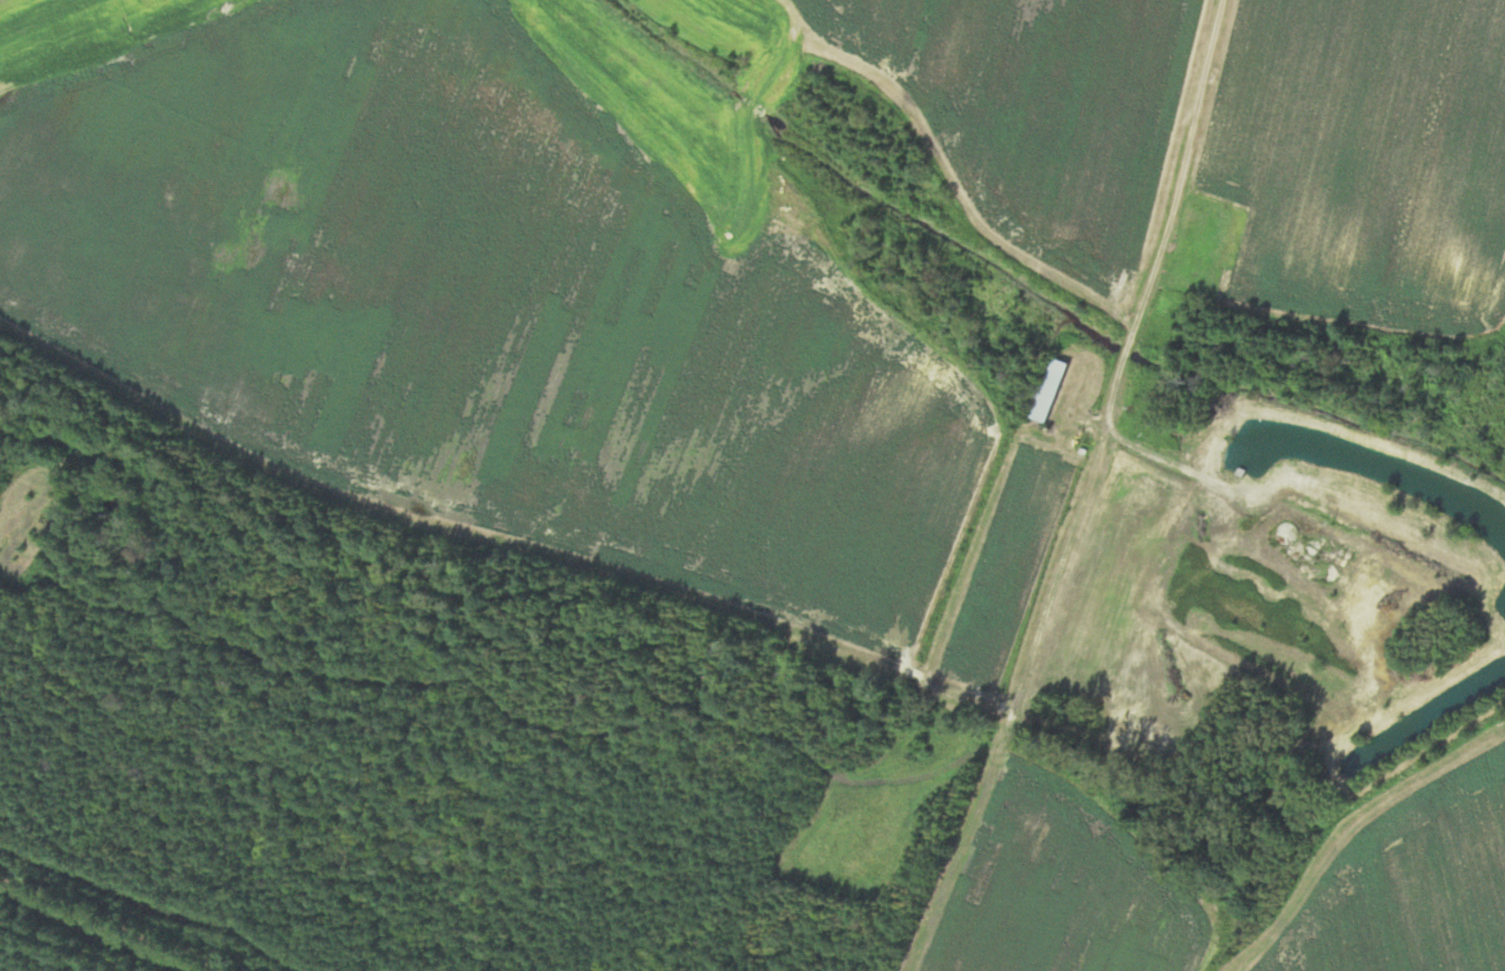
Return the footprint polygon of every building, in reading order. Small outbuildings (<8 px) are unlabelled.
[(1046,424),(1067,363),(1046,355),(1025,417),(1046,424)] [(1244,471),(1235,468),(1233,474),(1242,478),(1244,471)]
